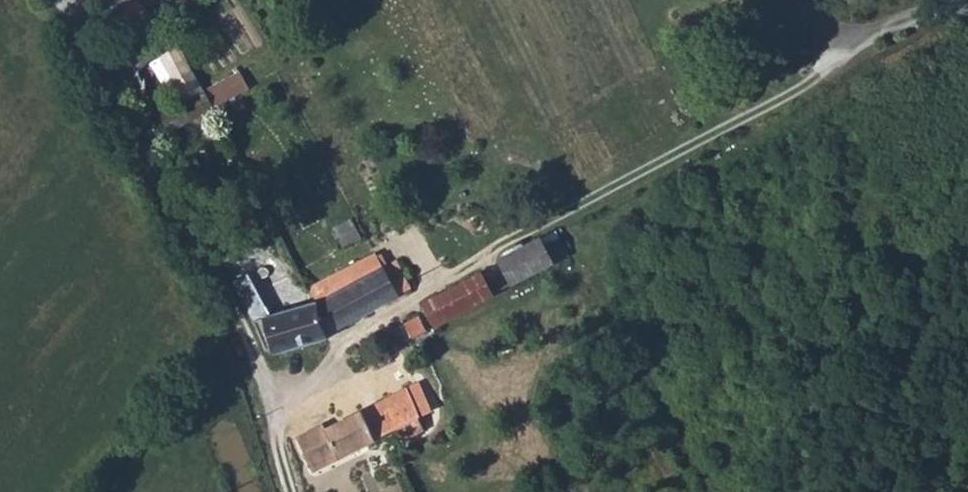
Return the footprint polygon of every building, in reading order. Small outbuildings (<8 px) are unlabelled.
[(147,1),(128,17),(127,32),(142,50),(150,43),(136,25),(155,10),(147,1)] [(155,10),(136,25),(150,43),(170,27),(155,10)] [(142,50),(126,64),(136,82),(153,111),(160,106),(155,96),(162,91),(148,66),(183,43),(172,24),(170,27),(150,43),(142,50)] [(241,68),(210,88),(220,105),(251,85),(241,68)] [(210,88),(169,114),(180,131),(220,105),(210,88)] [(566,232),(513,258),(527,283),(580,255),(566,232)] [(387,253),(326,284),(335,299),(324,304),(336,330),(420,286),(411,266),(408,261),(394,268),(387,253)] [(494,275),(442,302),(452,321),(504,293),(494,275)] [(281,319),(258,278),(249,282),(269,324),(281,319)] [(269,324),(249,282),(242,286),(265,326),(269,324)] [(324,304),(281,319),(269,324),(283,352),(337,335),(336,330),(324,304)] [(436,319),(422,326),(428,338),(437,333),(441,331),(436,319)] [(433,381),(314,438),(329,471),(412,433),(418,446),(440,434),(425,407),(442,398),(433,381)]
